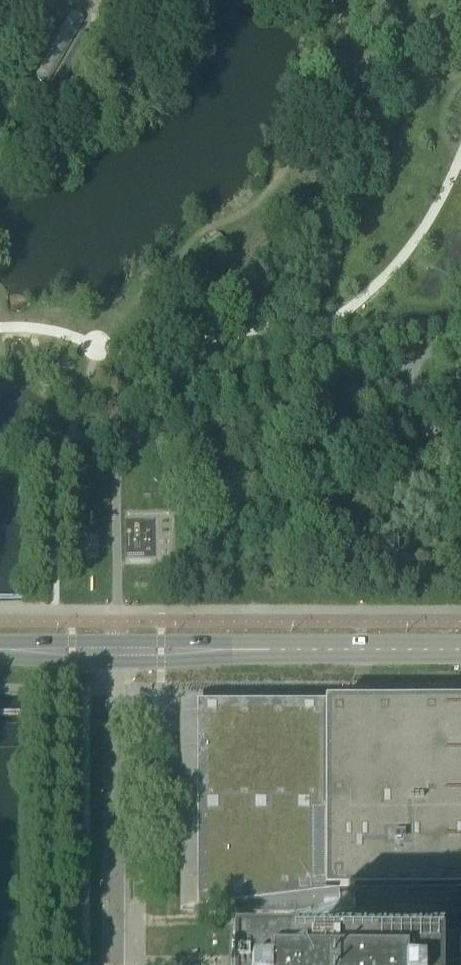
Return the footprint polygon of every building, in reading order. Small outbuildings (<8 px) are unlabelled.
[(14,24),(0,6),(0,34),(14,24)] [(70,11),(58,39),(70,45),(82,17),(70,11)] [(339,61),(327,59),(325,71),(337,73),(339,61)] [(179,714),(179,904),(181,904),(238,904),(393,904),(444,904),(450,904),(460,904),(460,775),(366,775),(366,715),(366,714),(181,714),(179,714)] [(459,942),(436,942),(403,942),(403,945),(401,945),(401,947),(403,947),(403,964),(459,964),(459,942)]
